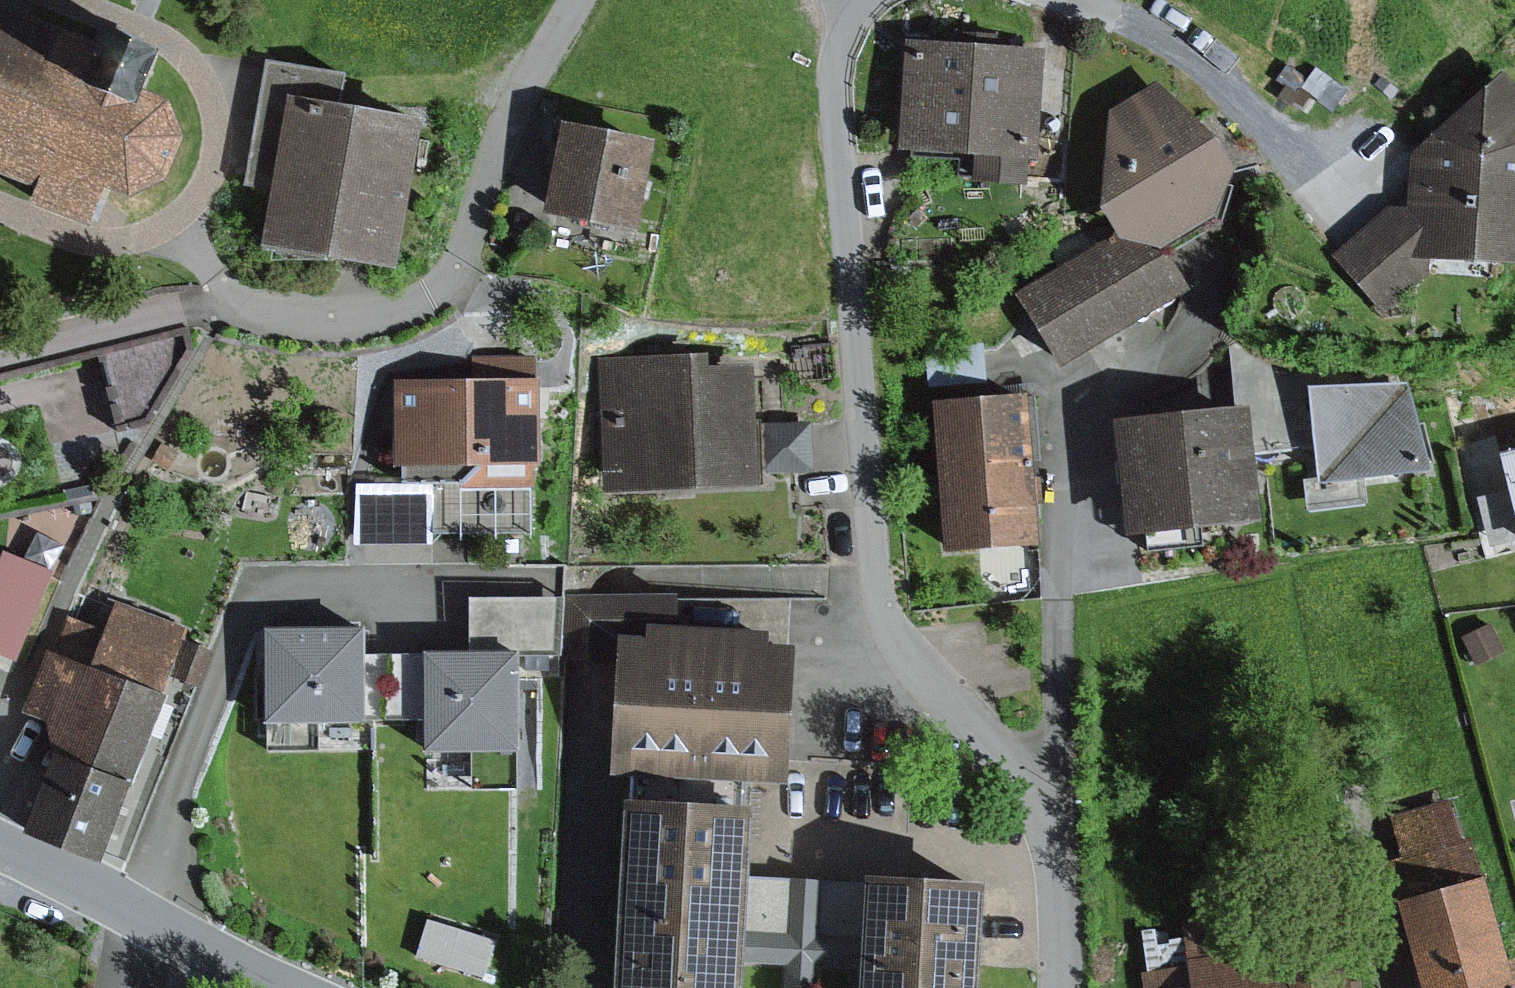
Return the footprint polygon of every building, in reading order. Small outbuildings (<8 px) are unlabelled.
[(0,17),(0,179),(34,192),(27,210),(80,231),(93,197),(121,208),(154,192),(174,146),(158,112),(135,103),(141,89),(148,70),(156,51),(129,41),(102,30),(95,49),(93,54),(0,17)] [(942,45),(905,43),(896,152),(973,158),(971,182),(1025,186),(1027,162),(1035,163),(1043,53),(995,50),(997,34),(944,31),(942,45)] [(390,273),(417,125),(339,111),(345,75),(265,60),(242,188),(267,193),(257,249),(390,273)] [(1330,256),(1383,317),(1427,278),(1428,262),(1514,268),(1514,91),(1500,75),(1407,157),(1404,209),(1385,208),(1330,256)] [(1091,214),(1108,239),(1112,247),(1156,256),(1211,222),(1232,174),(1211,141),(1154,84),(1107,112),(1094,212),(1091,214)] [(653,145),(557,126),(540,216),(636,234),(653,145)] [(1108,239),(1014,295),(1056,373),(1186,291),(1163,257),(1156,256),(1112,247),(1108,239)] [(985,386),(982,345),(924,348),(926,390),(985,386)] [(1244,410),(1249,458),(1310,449),(1304,388),(1300,351),(1228,347),(1235,411),(1244,410)] [(705,355),(596,359),(601,497),(753,491),(753,486),(764,486),(764,476),(762,425),(761,423),(750,423),(748,368),(706,370),(705,355)] [(534,382),(391,381),(391,470),(400,470),(400,486),(431,486),(431,536),(531,536),(531,471),(534,471),(534,382)] [(1313,481),(1314,488),(1365,482),(1425,478),(1406,384),(1304,388),(1310,449),(1313,481)] [(1035,396),(927,405),(940,557),(1034,549),(1032,521),(1041,521),(1039,506),(1031,506),(1028,463),(1041,462),(1035,396)] [(1108,425),(1120,541),(1138,539),(1199,533),(1257,526),(1249,458),(1244,410),(1235,411),(1108,425)] [(812,474),(810,423),(762,425),(764,476),(812,474)] [(179,454),(161,444),(151,462),(169,472),(179,454)] [(1496,458),(1514,537),(1514,454),(1496,458)] [(1314,488),(1313,481),(1301,482),(1305,515),(1368,507),(1365,482),(1314,488)] [(431,486),(400,486),(352,486),(352,547),(431,547),(431,536),(431,486)] [(1199,533),(1138,539),(1140,556),(1201,550),(1199,533)] [(0,561),(0,655),(16,661),(52,572),(3,553),(0,561)] [(606,599),(564,598),(561,663),(602,665),(604,625),(672,625),(673,600),(606,599)] [(468,601),(467,657),(514,658),(560,658),(561,602),(468,601)] [(186,631),(114,602),(102,632),(66,618),(51,657),(45,655),(21,715),(43,724),(47,761),(16,839),(95,871),(164,700),(159,699),(186,631)] [(1492,625),(1461,638),(1475,667),(1505,654),(1492,625)] [(359,632),(258,634),(259,728),(265,728),(316,727),(360,726),(360,723),(360,657),(359,632)] [(765,638),(640,632),(640,645),(764,651),(765,638)] [(612,644),(605,780),(617,780),(744,787),(781,789),(788,652),(764,651),(640,645),(612,644)] [(418,723),(419,657),(360,657),(360,723),(418,723)] [(467,657),(419,657),(418,723),(418,758),(468,758),(514,757),(514,658),(467,657)] [(316,727),(265,728),(265,756),(316,755),(316,727)] [(514,757),(468,758),(469,794),(515,793),(514,757)] [(617,780),(609,987),(734,987),(735,966),(736,946),(862,953),(863,972),(861,987),(977,987),(980,887),(741,877),(744,787),(617,780)] [(1381,866),(1415,987),(1514,987),(1514,961),(1502,964),(1468,844),(1460,847),(1447,799),(1386,817),(1398,861),(1381,866)] [(1180,923),(1186,969),(1188,987),(1347,987),(1339,928),(1289,935),(1291,951),(1274,953),(1269,911),(1180,923)] [(735,966),(784,968),(783,987),(814,987),(815,970),(863,972),(862,953),(736,946),(735,966)] [(1186,969),(1140,975),(1142,987),(1188,987),(1186,969)]
